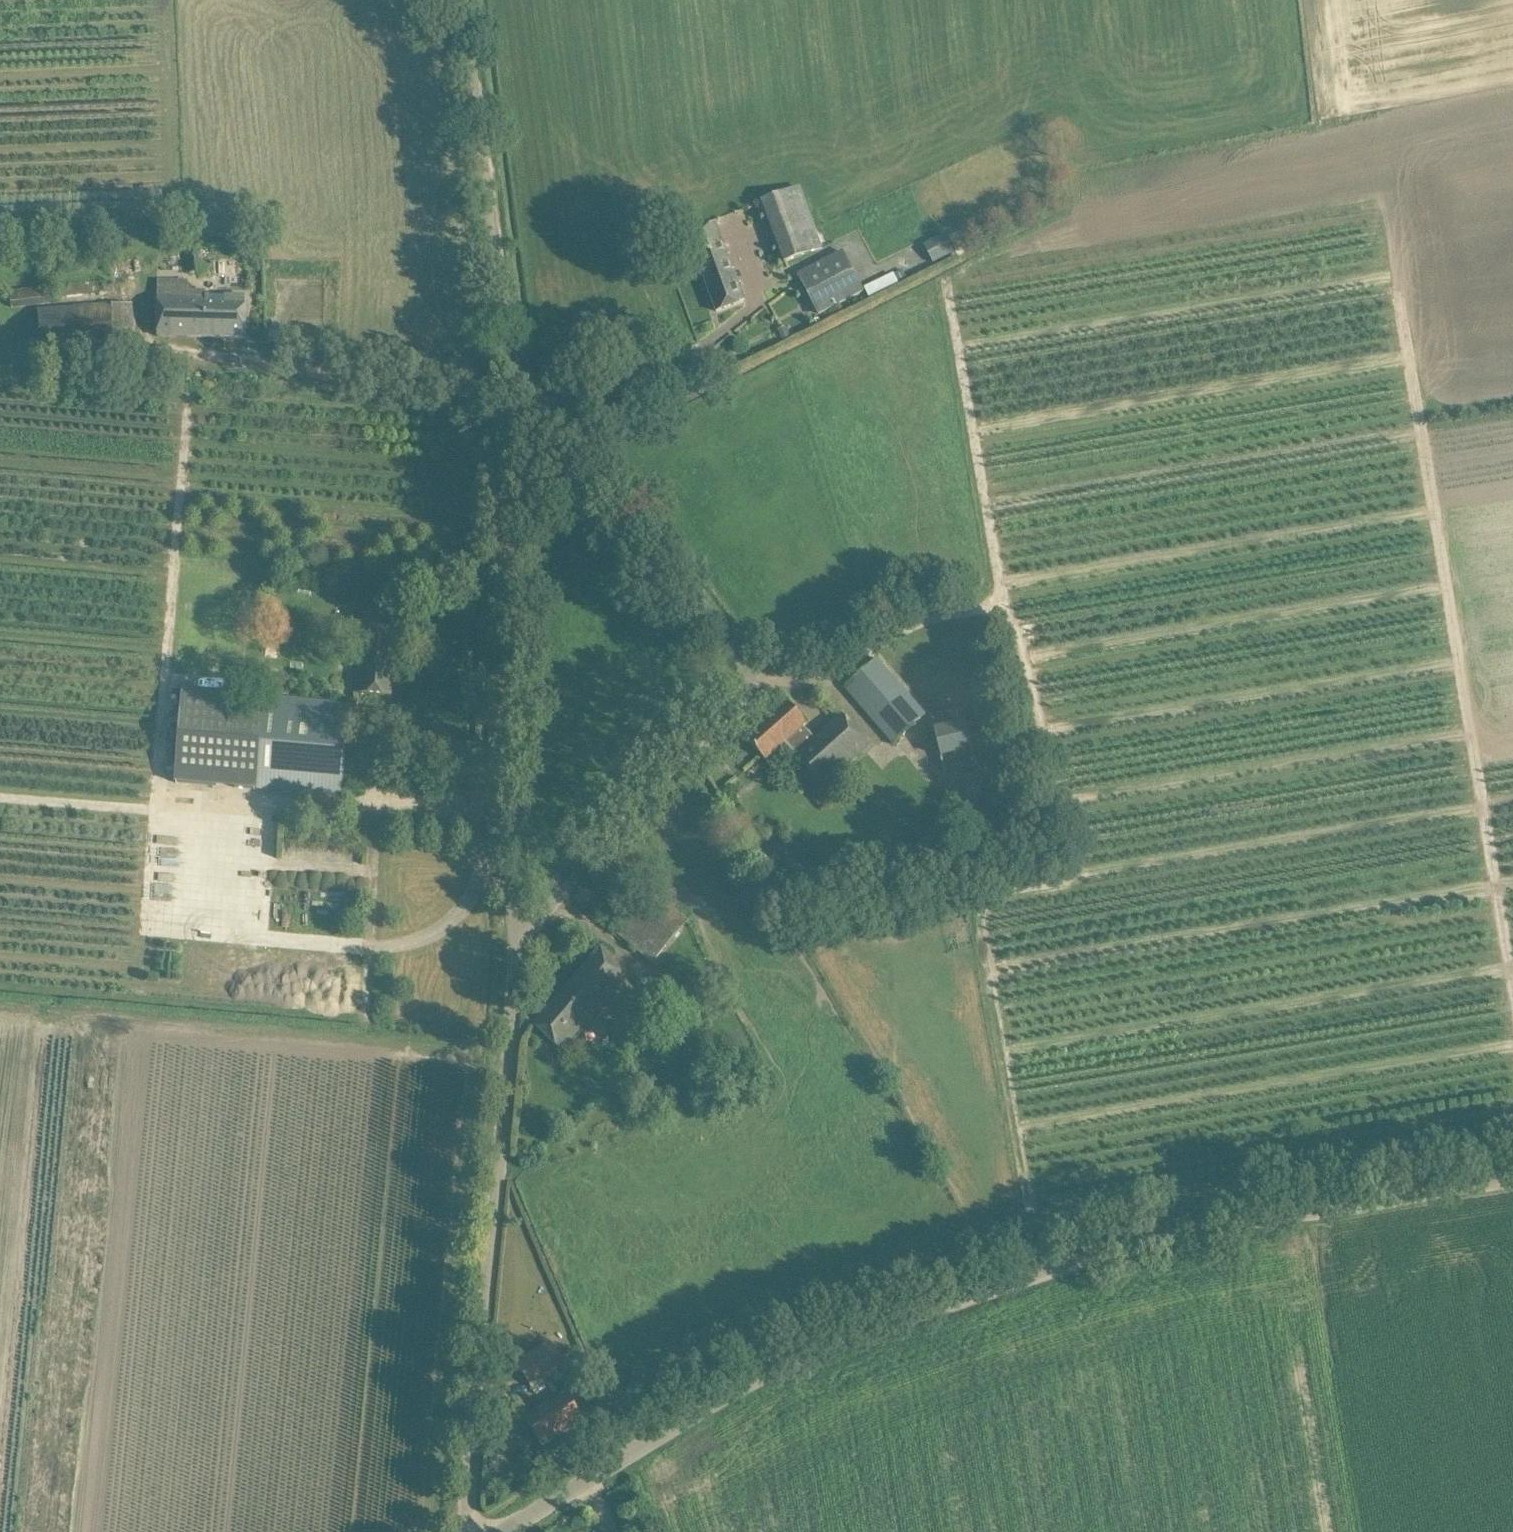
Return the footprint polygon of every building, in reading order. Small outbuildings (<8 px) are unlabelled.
[(799,188),(762,201),(785,262),(822,248),(799,188)] [(715,224),(688,234),(717,312),(744,301),(715,224)] [(927,242),(935,261),(960,251),(952,231),(927,242)] [(842,251),(798,274),(819,314),(863,291),(842,251)] [(246,338),(246,296),(205,297),(205,299),(188,298),(189,283),(159,282),(158,336),(246,338)] [(48,285),(7,291),(10,310),(51,304),(48,285)] [(132,301),(40,310),(44,352),(115,347),(114,331),(134,329),(132,301)] [(391,696),(396,629),(366,627),(364,653),(359,652),(356,693),(391,696)] [(925,715),(877,659),(845,687),(893,743),(925,715)] [(178,782),(342,797),(350,706),(267,698),(265,713),(245,711),(247,695),(186,689),(178,782)] [(787,701),(770,717),(746,738),(765,760),(784,743),(797,757),(816,740),(804,726),(807,723),(787,701)] [(964,709),(931,716),(944,772),(977,765),(964,709)] [(816,740),(797,757),(795,758),(812,777),(806,782),(816,793),(863,750),(837,722),(843,716),(848,722),(849,722),(843,715),(816,740)] [(774,852),(763,859),(768,866),(779,858),(774,852)] [(647,887),(611,928),(652,963),(687,922),(647,887)] [(605,966),(615,955),(603,944),(534,1024),(564,1049),(623,981),(605,966)] [(517,1363),(531,1387),(565,1366),(551,1342),(517,1363)] [(567,1393),(525,1419),(542,1446),(584,1421),(567,1393)]
